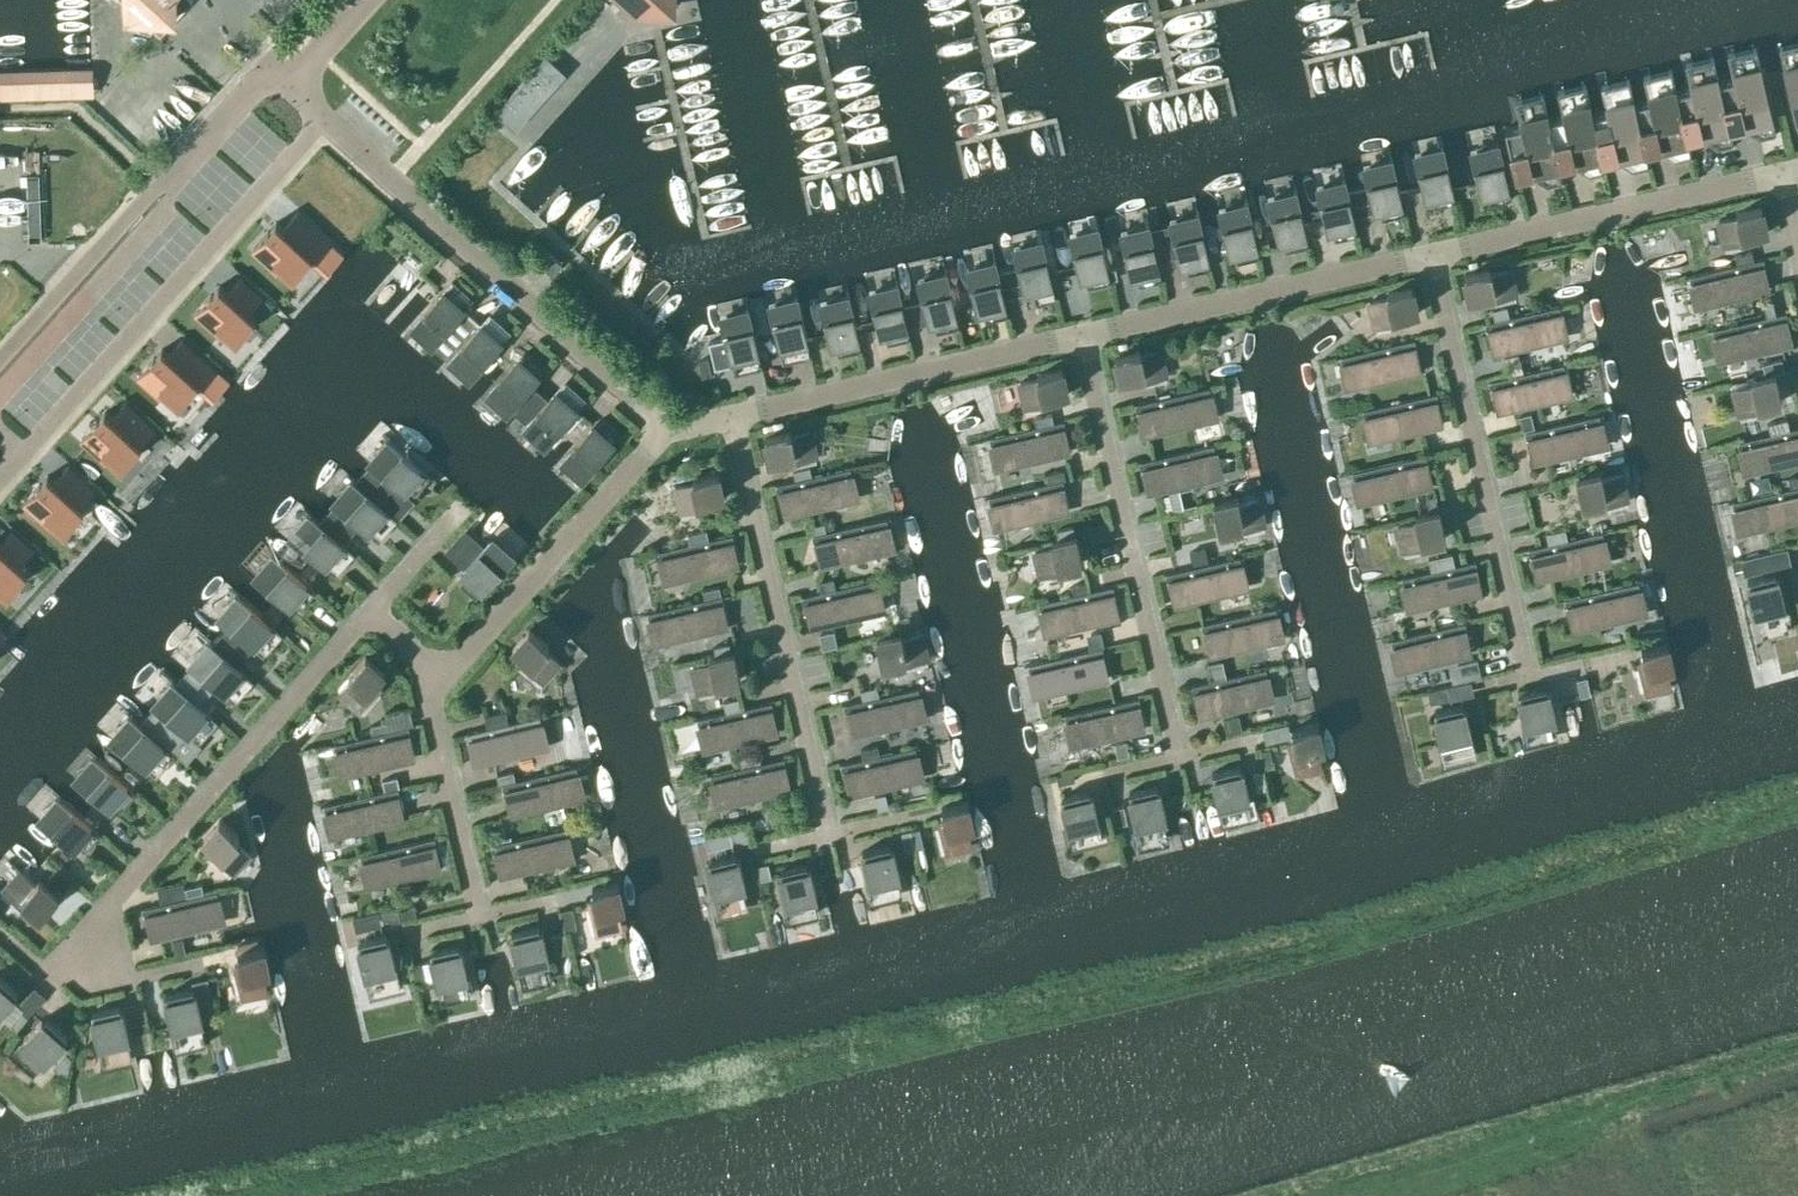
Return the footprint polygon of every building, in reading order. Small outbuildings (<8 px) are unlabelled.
[(124,20),(144,19),(160,34),(191,0),(123,0),(124,20)] [(636,14),(638,14),(659,12),(659,0),(621,0),(636,14)] [(1779,47),(1784,70),(1784,71),(1797,132),(1797,42),(1779,47)] [(1756,48),(1728,54),(1733,77),(1720,80),(1718,80),(1729,126),(1743,122),(1745,130),(1759,138),(1776,134),(1761,71),(1756,48)] [(545,58),(547,55),(546,54),(494,111),(496,112),(498,109),(511,121),(558,70),(545,58)] [(1685,63),(1691,86),(1676,90),(1686,136),(1700,132),(1702,139),(1716,148),(1733,144),(1729,126),(1718,80),(1720,80),(1714,57),(1685,63)] [(92,94),(92,67),(0,70),(0,97),(92,94)] [(1644,77),(1649,100),(1634,103),(1644,148),(1659,145),(1660,152),(1674,161),(1691,157),(1686,136),(1676,90),(1671,70),(1644,77)] [(1632,170),(1649,167),(1644,148),(1634,103),(1629,80),(1601,87),(1605,106),(1592,108),(1591,109),(1602,158),(1616,155),(1618,162),(1632,170)] [(1586,84),(1557,91),(1563,115),(1549,118),(1548,118),(1559,163),(1573,160),(1574,167),(1589,176),(1605,172),(1602,158),(1591,109),(1592,108),(1586,84)] [(1544,94),(1515,101),(1520,124),(1504,128),(1515,173),(1530,169),(1532,177),(1546,185),(1563,182),(1559,163),(1548,118),(1549,118),(1544,94)] [(1488,204),(1511,199),(1509,191),(1511,190),(1499,139),(1469,146),(1474,170),(1475,170),(1482,198),(1486,197),(1488,204)] [(1432,207),(1455,202),(1453,194),(1455,194),(1443,142),(1413,149),(1418,173),(1419,172),(1426,201),(1431,200),(1432,207)] [(1402,206),(1391,161),(1369,166),(1372,181),(1348,187),(1352,206),(1354,215),(1379,209),(1381,219),(1404,214),(1402,206)] [(39,174),(27,174),(29,240),(41,240),(39,174)] [(1346,181),(1347,181),(1345,176),(1315,183),(1320,206),(1321,206),(1328,233),(1333,232),(1334,240),(1357,234),(1355,227),(1357,227),(1354,215),(1352,206),(1346,181)] [(1272,217),(1279,245),(1284,244),(1286,251),(1308,246),(1306,238),(1308,238),(1296,187),(1266,194),(1271,217),(1272,217)] [(1237,262),(1259,257),(1258,250),(1259,250),(1247,199),(1217,206),(1222,229),(1224,228),(1230,256),(1235,255),(1237,262)] [(1755,232),(1766,230),(1760,205),(1735,211),(1736,216),(1718,220),(1724,246),(1756,238),(1755,232)] [(1151,227),(1152,233),(1158,258),(1178,254),(1181,268),(1186,267),(1188,274),(1210,268),(1208,260),(1211,260),(1199,210),(1168,217),(1170,223),(1151,227)] [(277,221),(254,246),(279,268),(285,262),(296,272),(311,257),(327,271),(343,253),(297,211),(283,226),(277,221)] [(1119,228),(1131,280),(1137,278),(1139,285),(1161,280),(1159,272),(1161,272),(1149,221),(1119,228)] [(1088,287),(1110,282),(1108,275),(1110,274),(1098,223),(1068,230),(1073,254),(1074,254),(1081,282),(1086,280),(1088,287)] [(1697,229),(1704,258),(1716,255),(1709,226),(1697,229)] [(1024,266),(999,272),(1005,296),(1029,291),(1032,300),(1054,295),(1042,242),(1019,247),(1024,266)] [(538,262),(552,274),(562,264),(547,251),(538,262)] [(1735,255),(1737,264),(1753,260),(1751,251),(1735,255)] [(999,272),(996,256),(965,263),(971,287),(972,287),(979,314),(983,313),(985,321),(1007,316),(1006,308),(1008,308),(1005,296),(1004,297),(999,272)] [(1715,299),(1769,287),(1762,260),(1765,259),(1764,258),(1753,260),(1737,264),(1685,276),(1685,277),(1690,276),(1696,303),(1715,299)] [(904,304),(909,327),(933,321),(936,332),(958,327),(957,319),(959,318),(947,268),(916,275),(922,300),(904,304)] [(1489,268),(1464,273),(1470,298),(1481,296),(1482,302),(1515,294),(1508,269),(1490,273),(1489,268)] [(220,285),(197,311),(223,334),(228,328),(239,337),(256,318),(250,312),(264,296),(243,278),(229,293),(220,285)] [(874,310),(881,337),(885,336),(887,344),(910,338),(908,331),(910,330),(898,279),(868,286),(873,310),(874,310)] [(432,344),(436,348),(449,334),(444,330),(471,300),(454,285),(418,325),(435,341),(432,344)] [(1369,301),(1375,327),(1407,319),(1406,313),(1417,311),(1411,286),(1386,292),(1387,297),(1369,301)] [(825,321),(831,349),(836,348),(838,355),(861,350),(859,342),(861,342),(849,291),(818,298),(824,322),(825,321)] [(774,324),(780,351),(785,350),(787,357),(809,352),(808,344),(810,343),(798,293),(767,300),(772,324),(774,324)] [(1768,300),(1762,301),(1766,317),(1776,314),(1772,299),(1768,300)] [(725,337),(709,341),(715,368),(737,363),(738,369),(761,363),(759,356),(761,355),(749,304),(718,311),(723,334),(724,334),(725,337)] [(1558,307),(1562,306),(1562,305),(1483,323),(1483,324),(1485,324),(1491,351),(1545,339),(1564,334),(1558,307)] [(1506,306),(1492,309),(1494,320),(1508,316),(1506,306)] [(1708,331),(1712,330),(1719,357),(1738,353),(1792,341),(1785,313),(1787,313),(1787,312),(1776,314),(1766,317),(1708,330),(1708,331)] [(455,359),(472,374),(508,334),(491,318),(455,359)] [(163,348),(140,373),(165,397),(171,390),(182,400),(196,384),(214,399),(220,393),(219,392),(228,381),(229,382),(231,380),(184,338),(170,354),(163,348)] [(1336,358),(1341,357),(1347,384),(1367,380),(1420,368),(1414,340),(1416,340),(1416,339),(1336,357),(1336,358)] [(1120,379),(1131,377),(1133,383),(1165,375),(1159,350),(1141,354),(1139,349),(1115,354),(1120,379)] [(514,404),(518,407),(536,388),(531,384),(546,367),(529,352),(492,392),(510,408),(514,404)] [(1522,371),(1518,353),(1506,357),(1510,374),(1522,371)] [(707,358),(698,360),(702,377),(711,375),(707,358)] [(1781,359),(1763,363),(1765,375),(1783,371),(1781,359)] [(1562,365),(1567,364),(1566,363),(1487,381),(1487,382),(1489,382),(1495,409),(1549,397),(1549,396),(1568,392),(1562,365)] [(1058,400),(1056,394),(1067,392),(1061,367),(1037,372),(1038,378),(1019,382),(1025,408),(1058,400)] [(1770,401),(1781,398),(1775,373),(1750,379),(1751,385),(1733,389),(1739,415),(1771,407),(1770,401)] [(566,385),(551,402),(536,388),(518,407),(534,421),(530,426),(547,441),(583,401),(566,385)] [(1212,386),(1133,404),(1133,405),(1135,405),(1142,432),(1195,420),(1195,419),(1214,415),(1208,388),(1213,387),(1212,386)] [(1436,394),(1438,393),(1438,392),(1358,411),(1359,412),(1363,411),(1369,438),(1389,433),(1389,434),(1442,421),(1436,394)] [(105,411),(83,437),(108,461),(113,455),(124,465),(157,429),(127,402),(113,418),(105,411)] [(1051,413),(1034,417),(1036,426),(1053,422),(1051,413)] [(1530,413),(1519,415),(1522,429),(1534,427),(1530,413)] [(1525,432),(1531,460),(1585,447),(1604,442),(1598,415),(1602,414),(1602,413),(1523,432),(1523,433),(1525,432)] [(621,434),(604,419),(567,459),(585,474),(621,434)] [(1063,421),(1065,421),(1065,420),(1053,422),(1036,426),(985,438),(986,439),(990,438),(996,465),(1016,461),(1069,449),(1063,421)] [(1734,442),(1733,442),(1734,443),(1738,442),(1744,469),(1764,465),(1797,457),(1797,427),(1734,442)] [(790,430),(765,435),(771,460),(782,458),(783,464),(815,456),(809,431),(791,435),(790,430)] [(374,458),(378,461),(359,484),(378,501),(398,479),(415,494),(430,476),(390,440),(374,458)] [(1213,446),(1217,445),(1217,444),(1137,462),(1138,463),(1140,463),(1146,490),(1199,478),(1199,477),(1219,473),(1213,446)] [(1426,455),(1428,455),(1428,454),(1348,472),(1348,473),(1353,472),(1359,499),(1379,495),(1432,483),(1426,455)] [(48,475),(25,501),(51,524),(58,517),(69,527),(86,508),(82,505),(96,489),(69,466),(55,482),(48,475)] [(849,468),(854,467),(854,466),(811,476),(795,480),(774,485),(774,486),(776,485),(783,513),(836,500),(856,495),(849,468)] [(809,466),(792,470),(795,480),(811,476),(809,466)] [(1065,479),(1063,470),(1046,474),(1049,483),(1064,479),(1065,479)] [(713,505),(712,498),(723,496),(717,471),(692,477),(693,482),(675,486),(681,512),(713,505)] [(1601,473),(1576,478),(1581,503),(1592,501),(1594,507),(1626,499),(1620,474),(1602,478),(1601,473)] [(1797,486),(1797,476),(1788,478),(1790,488),(1797,486)] [(1015,520),(1069,508),(1062,481),(1064,480),(1064,479),(1049,483),(985,497),(985,498),(989,497),(995,524),(1015,520)] [(362,519),(379,534),(394,517),(354,481),(338,498),(343,502),(323,524),(343,542),(362,519)] [(1758,525),(1797,516),(1797,486),(1790,488),(1728,502),(1728,503),(1733,502),(1739,529),(1758,525)] [(1183,509),(1179,489),(1168,492),(1173,511),(1183,509)] [(1434,494),(1426,496),(1429,507),(1434,505),(1437,504),(1438,504),(1436,493),(1434,494)] [(1257,499),(1239,503),(1238,498),(1213,504),(1219,528),(1230,526),(1231,532),(1263,524),(1257,499)] [(1397,525),(1403,551),(1435,544),(1434,537),(1445,535),(1439,510),(1414,516),(1415,521),(1397,525)] [(336,568),(351,551),(311,515),(295,532),(336,568)] [(813,536),(819,563),(872,551),(892,546),(885,519),(890,518),(890,517),(826,531),(814,534),(810,535),(810,536),(813,536)] [(826,531),(824,523),(812,526),(814,534),(826,531)] [(1567,539),(1564,529),(1546,534),(1548,543),(1567,539)] [(3,589),(15,575),(20,579),(27,571),(20,565),(35,549),(13,530),(4,540),(5,540),(1,544),(0,545),(0,587),(3,589)] [(707,530),(690,534),(692,543),(709,539),(707,530)] [(1605,531),(1526,549),(1526,550),(1528,549),(1534,577),(1588,564),(1607,560),(1601,533),(1606,532),(1605,531)] [(685,574),(685,575),(738,562),(732,535),(734,534),(734,533),(709,539),(692,543),(654,552),(655,553),(659,552),(665,579),(685,574)] [(1073,569),(1071,562),(1082,560),(1076,535),(1052,541),(1053,546),(1034,550),(1041,576),(1073,569)] [(475,598),(511,557),(494,542),(485,551),(482,548),(469,536),(453,554),(466,566),(466,565),(470,568),(458,582),(475,598)] [(1204,546),(1189,550),(1192,564),(1201,562),(1207,561),(1204,546)] [(1744,575),(1790,564),(1787,548),(1740,559),(1744,575)] [(1451,553),(1428,558),(1431,570),(1454,565),(1451,553)] [(300,609),(315,591),(275,555),(259,573),(300,609)] [(1166,574),(1172,602),(1225,589),(1245,584),(1239,558),(1243,556),(1163,574),(1164,575),(1166,574)] [(1477,561),(1477,560),(1397,579),(1397,580),(1402,579),(1408,606),(1428,601),(1428,602),(1481,589),(1475,562),(1477,561)] [(1748,584),(1746,584),(1752,612),(1756,611),(1759,624),(1784,618),(1781,605),(1784,604),(1778,577),(1776,577),(1775,572),(1747,579),(1748,584)] [(802,597),(809,624),(862,612),(882,607),(875,580),(880,579),(879,578),(836,588),(835,588),(821,592),(800,597),(800,598),(802,597)] [(833,578),(818,581),(821,592),(835,588),(836,588),(834,578),(833,578)] [(1087,581),(1071,585),(1073,595),(1089,591),(1087,581)] [(1637,583),(1642,582),(1641,581),(1562,600),(1562,601),(1564,600),(1571,627),(1624,615),(1644,610),(1637,583)] [(1112,587),(1114,586),(1114,585),(1089,591),(1073,595),(1035,604),(1035,605),(1039,604),(1046,631),(1065,626),(1119,614),(1112,587)] [(719,587),(703,590),(704,599),(721,595),(719,587)] [(721,596),(723,596),(723,595),(721,595),(704,599),(643,613),(644,614),(648,613),(654,640),(674,636),(728,624),(721,596)] [(224,613),(232,620),(212,644),(226,657),(237,666),(257,643),(264,649),(280,632),(239,596),(224,613)] [(1202,625),(1208,652),(1261,640),(1281,635),(1275,608),(1279,607),(1279,606),(1199,625),(1199,626),(1202,625)] [(1464,623),(1467,623),(1466,622),(1387,640),(1387,641),(1391,640),(1398,667),(1417,663),(1471,651),(1464,623)] [(559,661),(545,649),(549,645),(529,628),(512,647),(521,654),(517,659),(542,681),(559,661)] [(833,630),(819,634),(822,648),(836,645),(833,630)] [(893,660),(894,666),(926,659),(920,633),(902,637),(901,632),(876,638),(882,663),(893,660)] [(1098,632),(1087,634),(1088,639),(1090,649),(1101,646),(1103,646),(1100,632),(1098,632)] [(715,644),(713,645),(714,647),(715,655),(731,652),(729,641),(715,644)] [(210,642),(195,660),(174,683),(190,697),(199,705),(219,681),(235,696),(251,678),(237,666),(226,657),(212,644),(210,642)] [(1666,668),(1671,667),(1666,642),(1641,648),(1643,659),(1637,660),(1645,692),(1670,686),(1666,668)] [(1054,688),(1108,676),(1102,648),(1104,648),(1104,647),(1024,665),(1024,666),(1029,665),(1035,692),(1054,688)] [(693,666),(698,692),(731,685),(729,679),(740,676),(734,651),(731,652),(715,655),(710,657),(711,662),(693,666)] [(360,710),(382,685),(377,681),(384,672),(365,655),(348,674),(352,678),(340,692),(360,710)] [(1466,677),(1480,674),(1476,658),(1463,661),(1466,677)] [(1222,660),(1208,664),(1211,680),(1226,677),(1222,660)] [(1265,669),(1269,668),(1269,667),(1189,686),(1189,687),(1192,686),(1198,714),(1251,701),(1271,696),(1265,669)] [(1590,694),(1587,677),(1576,679),(1580,696),(1590,694)] [(200,736),(215,719),(199,705),(190,697),(174,683),(159,700),(163,704),(144,725),(173,751),(192,730),(200,736)] [(917,688),(922,687),(921,686),(879,696),(862,700),(842,705),(842,706),(844,705),(850,733),(904,720),(923,715),(917,688)] [(879,696),(877,686),(860,690),(862,700),(879,696)] [(1447,686),(1428,691),(1431,703),(1450,698),(1447,686)] [(1549,690),(1547,691),(1546,686),(1518,692),(1519,697),(1517,697),(1524,725),(1527,724),(1530,737),(1555,732),(1552,718),(1555,717),(1549,690)] [(1138,699),(1140,698),(1140,697),(1061,715),(1061,716),(1065,715),(1071,742),(1091,738),(1145,726),(1138,699)] [(738,698),(723,701),(725,712),(740,709),(738,698)] [(724,742),(777,730),(771,703),(773,702),(773,701),(740,709),(725,712),(693,720),(698,719),(704,746),(724,742)] [(1465,708),(1463,708),(1462,704),(1434,710),(1435,715),(1433,715),(1439,743),(1443,742),(1446,755),(1471,750),(1468,736),(1471,735),(1465,708)] [(504,711),(483,716),(486,728),(507,723),(508,723),(505,710),(504,711)] [(464,735),(466,734),(472,761),(546,744),(539,717),(543,716),(543,715),(508,723),(507,723),(486,728),(464,734),(464,735)] [(1242,730),(1238,715),(1223,718),(1227,734),(1242,730)] [(156,770),(172,753),(131,717),(116,734),(156,770)] [(385,722),(370,726),(372,734),(387,730),(385,722)] [(1321,767),(1317,749),(1322,748),(1316,723),(1291,729),(1294,740),(1288,741),(1295,773),(1321,767)] [(330,746),(334,745),(341,772),(414,755),(408,728),(410,727),(410,726),(330,745),(330,746)] [(1125,740),(1114,743),(1117,757),(1128,754),(1125,740)] [(880,755),(877,745),(861,749),(863,758),(880,755)] [(841,765),(848,792),(901,780),(901,779),(921,775),(914,748),(919,747),(919,746),(839,764),(839,765),(841,765)] [(1273,766),(1269,749),(1260,750),(1264,767),(1273,766)] [(739,757),(738,757),(740,765),(741,765),(758,761),(760,761),(758,753),(757,753),(739,757)] [(121,811),(136,793),(95,757),(80,775),(121,811)] [(784,758),(786,758),(785,757),(706,775),(706,776),(711,775),(717,802),(737,798),(790,786),(784,758)] [(582,794),(576,767),(580,766),(580,765),(500,784),(500,785),(502,784),(509,812),(582,794)] [(1178,785),(1193,781),(1188,765),(1173,770),(1178,785)] [(1243,770),(1241,770),(1240,766),(1212,772),(1213,777),(1211,777),(1217,804),(1221,803),(1224,817),(1249,811),(1246,798),(1249,797),(1243,770)] [(513,771),(496,774),(499,783),(515,779),(513,771)] [(1263,771),(1252,774),(1255,787),(1266,785),(1263,771)] [(397,776),(382,780),(382,782),(384,791),(399,788),(397,776)] [(1160,789),(1158,790),(1157,785),(1129,791),(1130,796),(1128,797),(1134,824),(1138,823),(1141,836),(1166,831),(1163,817),(1166,816),(1160,789)] [(398,789),(399,789),(399,788),(384,791),(320,806),(320,807),(324,806),(331,833),(404,816),(398,789)] [(1090,795),(1089,790),(1061,796),(1062,801),(1060,801),(1067,829),(1070,828),(1073,841),(1098,836),(1095,822),(1099,821),(1092,794),(1090,795)] [(885,793),(874,795),(877,809),(888,807),(885,793)] [(85,851),(100,834),(60,798),(44,815),(85,851)] [(938,819),(945,851),(971,845),(967,827),(972,826),(966,801),(941,807),(944,818),(938,819)] [(1250,808),(1255,828),(1279,821),(1274,802),(1250,808)] [(1123,809),(1111,812),(1115,828),(1127,825),(1123,809)] [(92,823),(102,832),(109,825),(99,816),(92,823)] [(203,838),(212,846),(207,850),(232,872),(250,852),(236,840),(239,836),(220,819),(203,838)] [(746,826),(729,830),(730,836),(741,841),(749,839),(746,826)] [(569,828),(569,827),(490,845),(490,846),(492,846),(498,873),(571,856),(565,829),(569,828)] [(919,828),(910,830),(914,848),(923,846),(919,828)] [(910,830),(901,832),(905,850),(914,848),(910,830)] [(441,866),(434,838),(436,838),(436,837),(357,856),(357,857),(361,856),(367,883),(441,866)] [(864,855),(862,856),(868,883),(872,882),(875,895),(900,890),(896,876),(900,875),(894,848),(892,849),(891,844),(863,850),(864,855)] [(739,858),(737,859),(736,854),(708,860),(709,865),(707,865),(714,893),(717,892),(720,905),(745,900),(742,886),(746,885),(739,858)] [(771,877),(768,863),(757,865),(760,880),(771,877)] [(810,868),(808,868),(807,863),(779,870),(780,875),(778,875),(785,902),(788,901),(791,915),(816,909),(813,896),(816,895),(810,868)] [(71,880),(59,869),(54,876),(65,886),(71,880)] [(38,879),(35,883),(21,870),(3,890),(28,912),(32,907),(41,915),(58,896),(38,879)] [(617,908),(622,907),(617,882),(592,888),(594,899),(588,900),(595,932),(621,927),(617,908)] [(203,892),(201,884),(185,888),(187,896),(203,892)] [(216,893),(220,892),(220,890),(140,909),(141,910),(143,910),(149,937),(203,924),(222,919),(216,893)] [(56,936),(79,910),(60,894),(37,920),(56,936)] [(416,915),(414,907),(398,910),(400,919),(416,915)] [(576,927),(572,909),(560,911),(564,930),(576,927)] [(542,930),(540,930),(539,925),(511,932),(512,936),(510,937),(517,964),(520,963),(523,977),(548,971),(545,958),(549,957),(542,930)] [(555,954),(570,951),(565,932),(551,935),(555,954)] [(389,939),(387,939),(386,935),(358,941),(359,946),(357,946),(364,974),(367,973),(371,986),(395,981),(392,967),(396,966),(389,939)] [(181,937),(171,939),(172,942),(175,954),(185,951),(181,937)] [(461,948),(459,949),(458,944),(430,950),(432,955),(430,956),(436,983),(439,982),(442,995),(467,990),(464,976),(468,975),(461,948)] [(238,952),(240,963),(234,965),(241,997),(267,991),(263,973),(268,971),(262,946),(238,952)] [(422,962),(411,964),(415,982),(426,980),(422,962)] [(216,975),(208,977),(210,984),(212,993),(220,992),(216,975)] [(11,1001),(13,999),(15,996),(14,995),(17,991),(0,976),(0,1014),(11,1001)] [(212,993),(210,984),(193,988),(165,994),(166,999),(165,999),(171,1027),(174,1026),(178,1039),(202,1033),(199,1020),(203,1019),(202,1015),(216,1012),(212,993)] [(0,1014),(0,1015),(10,1024),(16,1030),(27,1017),(21,1012),(23,1009),(18,1005),(13,1000),(13,999),(11,1001),(0,1014)] [(121,1010),(120,1005),(92,1011),(93,1016),(91,1017),(97,1044),(101,1043),(104,1057),(129,1051),(126,1037),(129,1037),(123,1009),(121,1010)] [(66,1041),(64,1039),(68,1036),(46,1017),(43,1020),(41,1019),(23,1040),(26,1042),(17,1053),(36,1069),(45,1059),(48,1062),(66,1041)] [(145,1021),(131,1024),(133,1032),(147,1029),(149,1028),(147,1020),(145,1021)] [(65,1052),(53,1066),(66,1077),(71,1057),(65,1052)]
